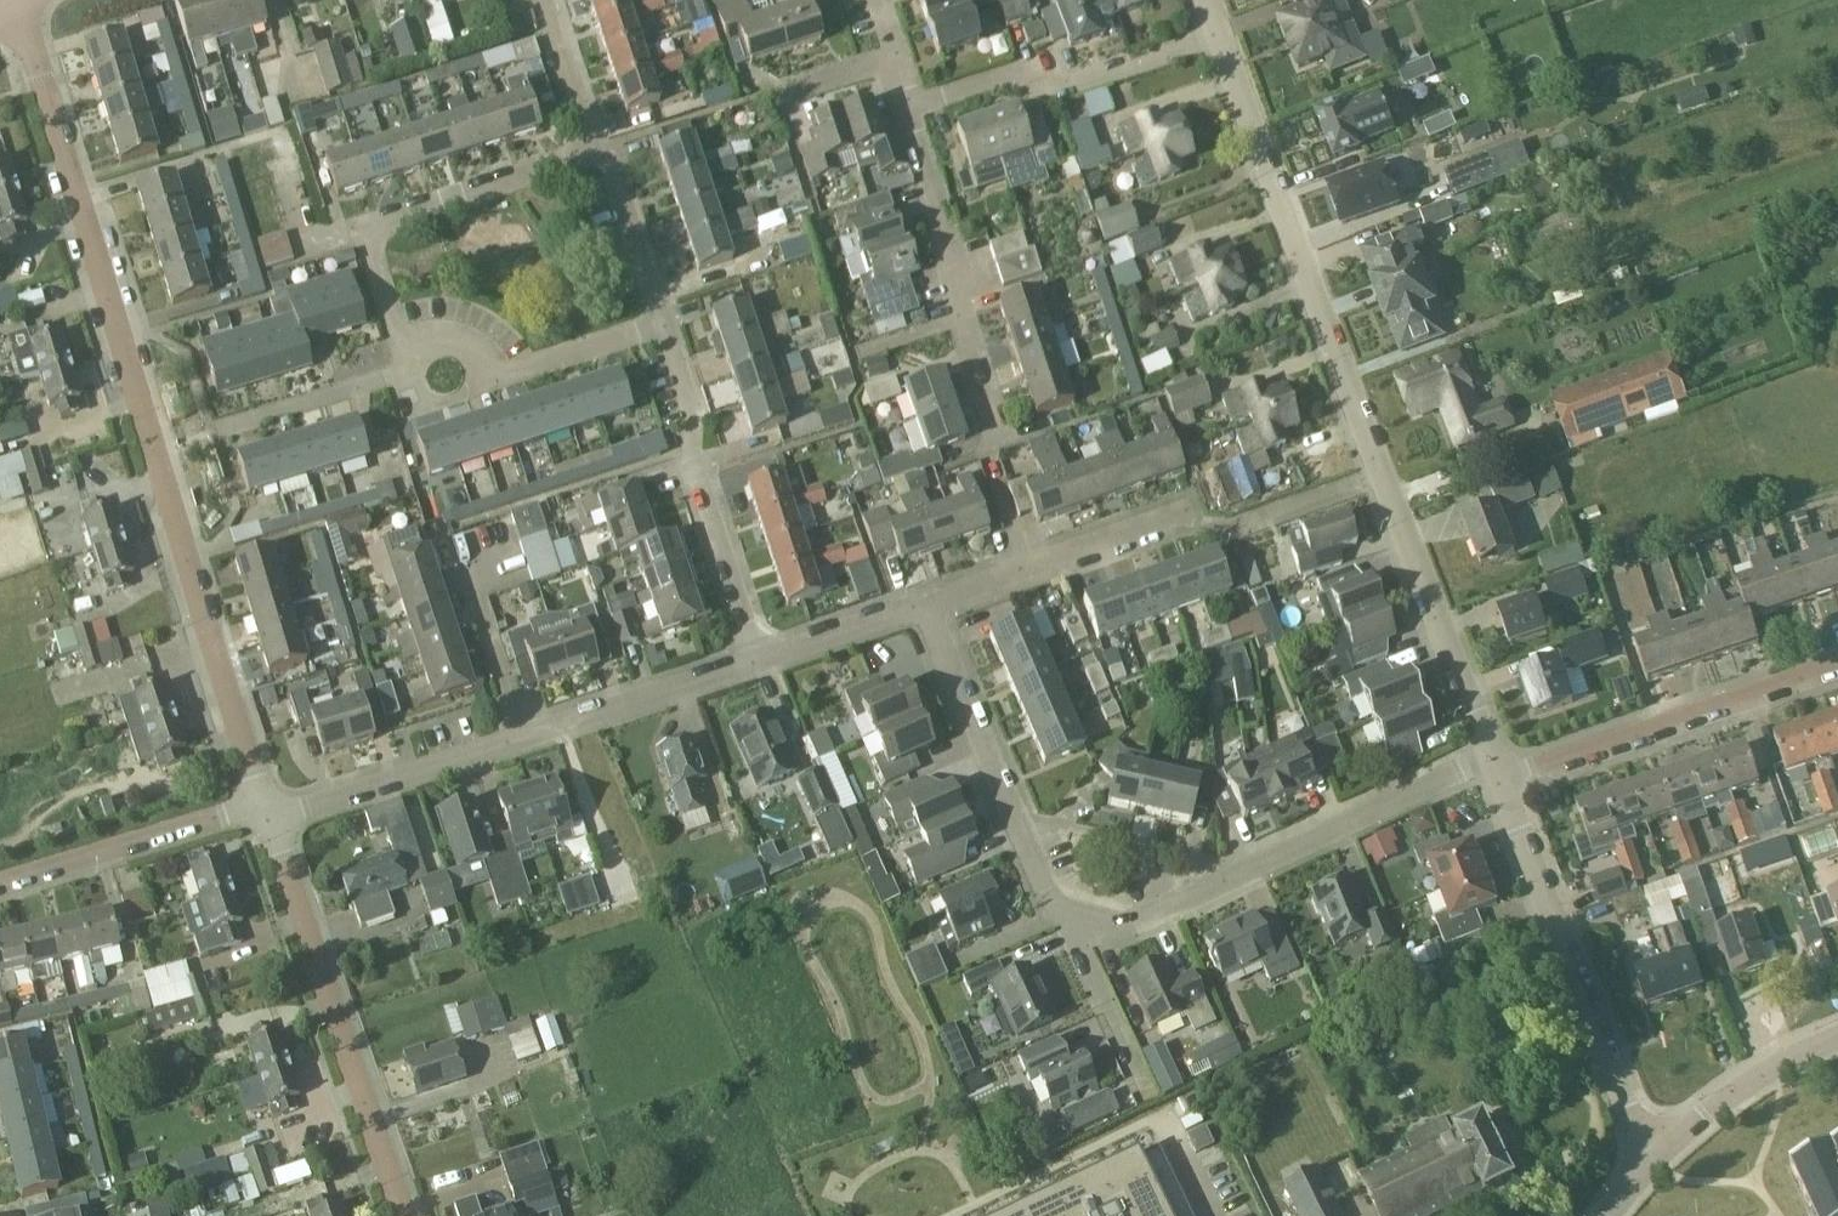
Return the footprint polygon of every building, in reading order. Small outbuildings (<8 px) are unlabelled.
[(214,41),(202,0),(186,0),(185,0),(174,0),(175,3),(189,49),(190,49),(196,70),(207,67),(201,46),(214,41)] [(214,41),(229,37),(235,58),(246,55),(229,0),(202,0),(214,41)] [(246,55),(257,52),(250,31),(265,26),(257,0),(229,0),(246,55)] [(596,22),(662,1),(661,0),(633,0),(626,2),(625,0),(589,0),(596,22)] [(785,52),(773,16),(750,23),(742,0),(727,0),(715,4),(728,43),(742,38),(750,64),(785,52)] [(773,16),(785,52),(820,41),(809,9),(816,6),(814,0),(768,0),(773,16)] [(967,10),(964,0),(919,0),(927,24),(967,10)] [(1033,26),(1040,24),(1035,11),(1040,9),(1036,0),(996,0),(1006,27),(1030,18),(1033,26)] [(1090,0),(1056,0),(1052,1),(1056,10),(1042,15),(1052,42),(1066,37),(1070,47),(1104,34),(1099,22),(1114,17),(1107,0),(1106,0),(1092,5),(1090,0)] [(1114,17),(1147,4),(1146,0),(1107,0),(1114,17)] [(1280,20),(1299,67),(1326,57),(1332,71),(1353,63),(1346,47),(1348,47),(1346,42),(1344,43),(1339,29),(1354,23),(1344,0),(1333,0),(1280,20)] [(596,22),(606,52),(639,42),(632,21),(665,10),(662,1),(596,22)] [(438,2),(420,8),(430,34),(447,29),(438,2)] [(978,39),(967,10),(927,24),(938,54),(978,39)] [(154,23),(164,55),(176,51),(166,20),(154,23)] [(415,22),(391,30),(403,66),(427,58),(415,22)] [(516,22),(504,26),(508,36),(520,33),(516,22)] [(1040,24),(1033,26),(1022,31),(1027,44),(1045,36),(1040,24)] [(317,32),(303,36),(306,48),(320,44),(317,32)] [(94,76),(130,65),(121,35),(85,46),(94,76)] [(482,56),(486,68),(488,75),(516,66),(517,67),(540,60),(534,42),(511,50),(510,47),(482,56)] [(639,42),(606,52),(616,82),(625,79),(681,61),(678,52),(657,59),(654,50),(643,54),(639,42)] [(319,66),(342,59),(338,45),(315,52),(319,66)] [(176,51),(164,55),(173,84),(184,80),(176,51)] [(353,56),(342,59),(346,73),(350,87),(362,83),(353,56)] [(486,68),(482,56),(454,66),(457,77),(486,68)] [(323,80),(346,73),(342,59),(319,66),(323,80)] [(1430,60),(1400,72),(1406,87),(1436,75),(1430,60)] [(684,69),(681,61),(625,79),(616,82),(626,113),(659,102),(651,79),(684,69)] [(94,76),(103,105),(139,94),(130,65),(94,76)] [(454,66),(425,75),(429,86),(457,77),(454,66)] [(323,80),(327,94),(350,87),(346,73),(323,80)] [(173,84),(181,112),(193,109),(184,80),(173,84)] [(498,105),(510,141),(539,131),(523,81),(505,87),(510,101),(498,105)] [(396,84),(368,94),(371,105),(400,96),(396,84)] [(728,87),(702,96),(706,108),(733,99),(728,87)] [(1709,101),(1705,87),(1690,92),(1695,106),(1709,101)] [(1105,90),(1083,98),(1090,120),(1112,112),(1105,90)] [(1317,113),(1336,158),(1361,148),(1359,144),(1395,129),(1388,113),(1389,112),(1387,108),(1387,109),(1380,92),(1344,106),(1342,102),(1317,113)] [(103,105),(111,133),(147,123),(139,94),(103,105)] [(368,94),(339,103),(343,114),(371,105),(368,94)] [(269,129),(285,124),(276,97),(260,102),(269,129)] [(314,124),(343,114),(339,103),(310,112),(308,105),(294,110),(303,137),(317,133),(314,124)] [(840,113),(852,152),(870,146),(880,175),(908,166),(893,122),(877,127),(870,103),(840,113)] [(987,119),(1007,180),(1010,189),(1034,181),(1035,183),(1049,179),(1045,168),(1051,166),(1031,104),(987,119)] [(498,105),(469,114),(481,150),(510,141),(498,105)] [(193,109),(181,112),(188,135),(200,131),(193,109)] [(835,158),(852,152),(840,113),(810,123),(817,146),(801,151),(810,181),(839,171),(835,158)] [(1144,144),(1147,151),(1185,137),(1178,117),(1160,124),(1155,113),(1135,120),(1135,121),(1117,128),(1126,151),(1144,144)] [(469,114),(441,123),(452,159),(481,150),(469,114)] [(1451,115),(1426,126),(1431,139),(1456,128),(1451,115)] [(962,195),(1007,180),(987,119),(957,129),(966,157),(951,162),(962,195)] [(1067,127),(1081,172),(1111,161),(1107,148),(1094,152),(1092,145),(1094,144),(1087,121),(1067,127)] [(156,152),(147,123),(111,133),(120,163),(156,152)] [(441,123),(412,133),(424,168),(452,159),(441,123)] [(236,124),(211,131),(216,145),(240,138),(236,124)] [(668,180),(734,158),(731,149),(713,155),(713,154),(699,158),(687,124),(659,133),(664,147),(659,149),(668,180)] [(412,133),(383,142),(395,178),(424,168),(412,133)] [(178,140),(182,156),(204,149),(200,134),(178,140)] [(1185,137),(1147,151),(1150,159),(1132,166),(1140,189),(1159,182),(1180,175),(1175,163),(1193,156),(1185,137)] [(383,142),(355,151),(366,187),(395,178),(383,142)] [(1520,144),(1446,172),(1455,197),(1529,169),(1520,144)] [(337,197),(366,187),(355,151),(325,161),(337,197)] [(787,154),(770,160),(775,176),(792,170),(787,154)] [(668,180),(678,210),(712,199),(705,178),(719,174),(719,175),(738,169),(734,158),(668,180)] [(17,191),(8,159),(1,161),(0,159),(0,196),(17,191)] [(215,165),(224,195),(234,191),(226,162),(215,165)] [(1327,185),(1342,225),(1399,205),(1385,165),(1327,185)] [(146,218),(182,207),(173,178),(137,188),(146,218)] [(0,196),(0,244),(23,237),(20,225),(27,223),(17,191),(0,196)] [(234,191),(224,195),(233,223),(243,220),(234,191)] [(678,210),(688,240),(753,219),(750,208),(732,214),(733,216),(719,220),(712,199),(678,210)] [(860,203),(833,212),(842,240),(855,236),(862,256),(866,255),(866,254),(902,243),(902,242),(892,211),(865,220),(860,203)] [(1447,203),(1421,212),(1428,229),(1454,220),(1447,203)] [(1104,244),(1138,231),(1128,205),(1094,218),(1104,244)] [(146,218),(155,247),(191,236),(182,207),(146,218)] [(756,229),(753,219),(688,240),(698,271),(732,260),(725,238),(739,233),(739,235),(756,229)] [(233,223),(241,252),(252,249),(243,220),(233,223)] [(1152,227),(1124,238),(1124,239),(1105,246),(1114,267),(1134,260),(1161,250),(1152,227)] [(1419,229),(1364,249),(1375,279),(1418,265),(1413,251),(1426,246),(1419,229)] [(257,241),(261,255),(289,246),(285,233),(257,241)] [(989,245),(994,261),(1027,250),(1022,234),(989,245)] [(155,247),(163,276),(200,265),(209,262),(204,247),(195,250),(191,236),(155,247)] [(807,237),(778,246),(784,264),(813,255),(807,237)] [(873,274),(860,278),(874,324),(901,315),(890,281),(906,276),(917,272),(916,271),(921,269),(915,253),(911,255),(906,240),(902,242),(902,243),(866,254),(866,255),(873,274)] [(289,246),(261,255),(266,269),(293,260),(289,246)] [(1199,285),(1237,270),(1230,251),(1212,258),(1207,246),(1187,254),(1187,255),(1169,262),(1178,285),(1196,278),(1199,285)] [(1027,250),(994,261),(1002,287),(1041,273),(1033,248),(1027,250)] [(252,249),(241,252),(228,256),(242,300),(265,293),(252,249)] [(344,254),(347,263),(354,261),(351,251),(344,254)] [(1420,264),(1418,265),(1375,279),(1372,280),(1388,321),(1390,320),(1402,350),(1443,334),(1433,305),(1435,303),(1420,264)] [(204,279),(200,265),(163,276),(172,305),(215,292),(211,277),(204,279)] [(1245,289),(1237,270),(1199,285),(1202,292),(1183,299),(1192,322),(1210,315),(1211,316),(1231,308),(1227,296),(1245,289)] [(268,276),(271,286),(288,281),(285,271),(268,276)] [(1099,303),(1111,300),(1101,271),(1090,275),(1099,303)] [(349,275),(322,283),(337,332),(364,323),(349,275)] [(287,294),(294,317),(298,330),(299,329),(303,342),(337,332),(322,283),(287,294)] [(1133,287),(1120,293),(1127,310),(1141,304),(1133,287)] [(1007,333),(1045,321),(1035,293),(998,305),(1007,333)] [(1099,303),(1109,331),(1120,327),(1111,300),(1099,303)] [(746,303),(712,314),(718,332),(711,335),(715,347),(788,323),(784,313),(767,318),(767,320),(753,325),(746,303)] [(1140,323),(1138,311),(1128,313),(1131,325),(1140,323)] [(225,315),(214,318),(218,331),(229,327),(225,315)] [(1007,333),(1016,361),(1054,349),(1048,332),(1063,327),(1059,316),(1045,321),(1007,333)] [(298,330),(294,317),(264,326),(279,375),(310,365),(303,342),(299,329),(298,330)] [(788,323),(715,347),(719,359),(726,356),(732,374),(766,363),(761,348),(775,344),(774,338),(791,333),(788,323)] [(40,375),(70,366),(61,334),(54,337),(50,325),(27,332),(40,375)] [(264,326),(234,336),(249,384),(279,375),(264,326)] [(839,338),(836,326),(821,331),(825,342),(839,338)] [(1120,327),(1109,331),(1118,359),(1129,355),(1120,327)] [(1171,329),(1159,334),(1147,339),(1155,357),(1178,347),(1171,329)] [(217,394),(249,384),(234,336),(202,345),(217,394)] [(1054,349),(1016,361),(1026,389),(1063,377),(1054,349)] [(1505,399),(1478,409),(1473,395),(1475,393),(1459,350),(1395,374),(1411,418),(1441,407),(1458,452),(1516,429),(1505,399)] [(1669,354),(1653,361),(1553,397),(1569,442),(1686,400),(1669,354)] [(1143,395),(1129,355),(1118,359),(1132,399),(1143,395)] [(884,359),(865,363),(869,378),(887,374),(884,359)] [(732,374),(742,404),(807,383),(803,373),(786,378),(787,380),(773,385),(766,363),(732,374)] [(80,398),(70,366),(40,375),(49,407),(56,405),(60,416),(76,411),(73,400),(80,398)] [(849,370),(831,376),(836,391),(854,385),(849,370)] [(1159,378),(1159,379),(1178,431),(1194,424),(1190,413),(1210,405),(1199,377),(1187,381),(1183,370),(1159,378)] [(589,385),(601,420),(630,411),(619,375),(589,385)] [(916,419),(953,407),(942,375),(906,388),(913,411),(916,419)] [(862,408),(868,406),(869,408),(901,397),(893,377),(862,388),(864,393),(861,403),(862,408)] [(1063,377),(1026,389),(1035,417),(1072,405),(1063,377)] [(1252,421),(1291,407),(1283,388),(1266,394),(1261,382),(1240,390),(1241,391),(1222,398),(1231,421),(1249,414),(1252,421)] [(810,394),(807,383),(742,404),(752,435),(786,424),(778,402),(792,397),(793,399),(810,394)] [(589,385),(561,394),(572,430),(601,420),(589,385)] [(561,394),(532,403),(544,439),(572,430),(561,394)] [(532,403),(503,413),(515,449),(544,439),(532,403)] [(916,419),(927,452),(965,439),(953,407),(916,419)] [(1255,429),(1237,435),(1245,459),(1264,452),(1264,453),(1285,445),(1280,433),(1298,426),(1291,407),(1252,421),(1255,429)] [(503,413),(475,422),(487,458),(515,449),(503,413)] [(1098,420),(1105,437),(1124,492),(1153,482),(1140,447),(1123,453),(1110,416),(1098,420)] [(1140,447),(1153,482),(1182,471),(1163,416),(1150,421),(1157,441),(1140,447)] [(356,422),(326,431),(337,467),(367,458),(356,422)] [(475,422),(446,432),(458,467),(487,458),(475,422)] [(326,431),(297,441),(308,476),(337,467),(326,431)] [(429,477),(458,467),(446,432),(417,441),(429,477)] [(1053,435),(1040,439),(1066,512),(1095,502),(1083,467),(1065,474),(1058,453),(1059,453),(1053,435)] [(1100,461),(1083,467),(1095,502),(1124,492),(1105,437),(1093,441),(1100,461)] [(1037,523),(1066,512),(1040,439),(1024,445),(1030,451),(1034,462),(1035,462),(1042,482),(1030,486),(1028,480),(1008,486),(1019,516),(1033,511),(1037,523)] [(297,441),(267,450),(278,485),(308,476),(297,441)] [(637,442),(609,451),(611,459),(615,469),(643,460),(637,442)] [(248,495),(278,485),(267,450),(237,459),(248,495)] [(4,461),(10,479),(42,469),(37,451),(4,461)] [(877,464),(883,483),(915,472),(908,453),(877,464)] [(858,460),(862,471),(874,467),(869,455),(858,460)] [(611,459),(583,468),(587,479),(615,469),(611,459)] [(1245,459),(1211,472),(1221,496),(1226,509),(1259,496),(1245,459)] [(42,469),(10,479),(0,482),(0,495),(4,506),(19,502),(19,501),(49,492),(50,495),(64,491),(56,465),(42,469)] [(583,468),(555,477),(558,488),(587,479),(583,468)] [(874,468),(857,475),(863,490),(880,483),(874,468)] [(927,478),(924,470),(903,477),(929,550),(958,540),(946,506),(929,512),(922,493),(929,490),(925,478),(927,478)] [(1533,481),(1539,495),(1560,487),(1554,472),(1533,481)] [(757,515),(822,494),(819,485),(787,495),(780,474),(747,484),(757,515)] [(963,500),(946,506),(958,540),(988,530),(968,475),(956,480),(963,500)] [(555,477),(527,487),(530,497),(558,488),(555,477)] [(903,477),(892,481),(906,520),(889,526),(883,510),(862,518),(875,554),(895,547),(900,561),(929,550),(903,477)] [(1464,519),(1481,564),(1515,550),(1500,512),(1535,499),(1527,477),(1482,494),(1488,510),(1464,519)] [(606,527),(656,511),(646,482),(582,503),(586,515),(601,510),(606,527)] [(527,487),(498,496),(502,507),(530,497),(527,487)] [(379,502),(376,492),(357,497),(360,508),(379,502)] [(757,515),(767,545),(800,534),(793,514),(825,503),(822,494),(757,515)] [(498,496),(470,505),(474,516),(502,507),(498,496)] [(92,551),(123,541),(114,509),(107,512),(103,500),(80,507),(92,551)] [(350,511),(347,500),(328,506),(331,517),(350,511)] [(510,513),(519,540),(546,531),(537,504),(510,513)] [(470,505),(442,515),(445,525),(474,516),(470,505)] [(321,520),(318,509),(299,515),(302,525),(321,520)] [(600,560),(619,554),(619,553),(655,541),(664,538),(656,511),(606,527),(612,543),(597,548),(600,560)] [(362,512),(325,524),(337,565),(354,561),(352,557),(355,556),(353,550),(351,551),(346,535),(350,534),(351,538),(364,535),(363,530),(367,529),(362,512)] [(1805,513),(1795,516),(1799,528),(1809,524),(1805,513)] [(1808,519),(1817,545),(1834,594),(1837,593),(1837,552),(1832,554),(1819,515),(1808,519)] [(1290,550),(1299,580),(1330,570),(1325,557),(1355,547),(1346,517),(1298,532),(1303,546),(1290,550)] [(292,528),(289,518),(270,524),(273,534),(292,528)] [(386,593),(397,589),(446,574),(437,545),(426,549),(420,531),(367,548),(377,579),(380,578),(386,593)] [(638,560),(643,576),(692,560),(683,531),(664,538),(655,541),(619,553),(619,554),(623,565),(638,560)] [(547,533),(519,541),(524,555),(551,546),(547,533)] [(767,545),(777,575),(842,554),(839,545),(806,555),(800,534),(767,545)] [(320,535),(310,539),(315,558),(326,555),(320,535)] [(1765,539),(1755,543),(1755,546),(1756,548),(1762,564),(1772,561),(1767,544),(1765,539)] [(1754,540),(1745,543),(1753,567),(1762,564),(1756,548),(1755,546),(1755,543),(1754,540)] [(133,573),(123,541),(92,551),(105,594),(129,587),(126,575),(133,573)] [(1811,562),(1794,568),(1807,604),(1834,594),(1817,545),(1806,549),(1811,562)] [(551,546),(524,555),(528,569),(555,560),(551,546)] [(243,589),(281,578),(272,549),(235,561),(243,589)] [(1550,553),(1539,557),(1546,578),(1557,574),(1550,553)] [(845,563),(842,554),(777,575),(787,606),(819,595),(815,582),(831,576),(829,568),(845,563)] [(1188,564),(1203,606),(1228,597),(1213,555),(1188,564)] [(555,560),(528,569),(532,583),(560,574),(555,560)] [(638,609),(652,604),(701,587),(692,560),(643,576),(648,592),(634,597),(638,609)] [(1252,560),(1241,563),(1250,589),(1261,585),(1252,560)] [(1772,561),(1762,564),(1779,614),(1807,604),(1794,568),(1777,573),(1773,561),(1772,561)] [(1188,564),(1162,574),(1177,615),(1203,606),(1188,564)] [(1756,581),(1738,587),(1745,607),(1748,615),(1750,615),(1752,623),(1779,614),(1762,564),(1753,567),(1752,568),(1756,581)] [(586,565),(595,592),(603,582),(599,568),(586,565)] [(1595,565),(1579,570),(1580,572),(1583,583),(1590,580),(1592,577),(1599,575),(1595,565)] [(1329,630),(1341,625),(1381,610),(1370,578),(1359,582),(1354,569),(1316,582),(1322,598),(1318,600),(1329,630)] [(1537,599),(1499,611),(1511,647),(1548,635),(1540,610),(1542,610),(1554,606),(1554,608),(1588,597),(1583,583),(1579,570),(1545,582),(1551,597),(1538,602),(1537,599)] [(337,592),(331,572),(321,575),(326,595),(337,592)] [(401,602),(406,618),(455,602),(455,601),(446,574),(397,589),(386,593),(382,594),(386,607),(401,602)] [(1162,574),(1136,583),(1151,625),(1177,615),(1162,574)] [(243,589),(252,617),(289,606),(281,578),(243,589)] [(1136,583),(1110,592),(1125,634),(1151,625),(1136,583)] [(1748,615),(1745,607),(1729,613),(1719,583),(1708,587),(1714,603),(1718,616),(1732,654),(1760,644),(1752,623),(1750,615),(1748,615)] [(711,616),(701,587),(652,604),(658,620),(643,625),(647,637),(711,616)] [(1263,589),(1250,593),(1256,608),(1268,604),(1263,589)] [(343,611),(337,592),(326,595),(332,614),(343,611)] [(1096,644),(1125,634),(1110,592),(1081,603),(1096,644)] [(397,639),(400,650),(465,629),(455,601),(455,602),(406,618),(412,634),(397,639)] [(1708,620),(1691,626),(1704,663),(1732,654),(1718,616),(1714,603),(1703,607),(1708,620)] [(554,635),(568,676),(598,667),(597,664),(610,660),(603,634),(608,632),(599,604),(568,614),(573,628),(554,635)] [(252,617),(260,645),(298,634),(289,606),(252,617)] [(1381,610),(1341,625),(1351,652),(1342,655),(1348,671),(1386,657),(1381,644),(1392,640),(1381,610)] [(628,612),(627,612),(611,618),(621,646),(638,641),(628,612)] [(1224,624),(1226,628),(1230,642),(1253,634),(1255,640),(1266,635),(1257,613),(1224,624)] [(1061,622),(1066,634),(1080,628),(1075,616),(1061,622)] [(1669,619),(1659,622),(1676,673),(1704,663),(1691,626),(1674,632),(1669,619)] [(42,663),(99,645),(112,641),(106,620),(92,624),(92,625),(35,642),(42,663)] [(1648,683),(1676,673),(1659,622),(1648,626),(1653,639),(1635,645),(1648,683)] [(988,641),(998,663),(1037,646),(1028,624),(988,641)] [(538,686),(568,676),(554,635),(535,641),(531,627),(506,635),(514,660),(523,689),(537,684),(538,686)] [(354,648),(348,628),(337,631),(343,651),(354,648)] [(1085,641),(1080,628),(1066,634),(1072,646),(1085,641)] [(1617,628),(1599,634),(1603,647),(1622,642),(1618,631),(1617,628)] [(419,657),(424,673),(474,657),(465,629),(400,650),(404,662),(419,657)] [(1226,631),(1214,635),(1219,649),(1231,644),(1226,631)] [(306,662),(298,634),(260,645),(269,674),(306,662)] [(1571,660),(1523,677),(1536,717),(1574,705),(1564,675),(1608,661),(1603,647),(1599,634),(1566,644),(1571,660)] [(1206,654),(1219,649),(1214,635),(1201,640),(1206,654)] [(1273,648),(1269,638),(1254,643),(1258,654),(1273,648)] [(99,645),(42,663),(41,663),(47,685),(105,667),(99,645)] [(1037,646),(998,663),(1008,689),(1048,672),(1037,646)] [(1174,650),(1161,654),(1166,668),(1179,663),(1174,650)] [(1154,672),(1166,668),(1161,654),(1149,659),(1154,672)] [(1242,654),(1227,659),(1231,669),(1237,707),(1254,705),(1248,669),(1242,654)] [(483,685),(474,657),(424,673),(430,689),(415,694),(419,706),(483,685)] [(1216,675),(1231,669),(1227,659),(1212,665),(1216,675)] [(1088,685),(1102,679),(1096,667),(1083,673),(1088,685)] [(1363,695),(1374,723),(1420,706),(1408,676),(1391,683),(1385,668),(1344,683),(1351,700),(1363,695)] [(1124,683),(1119,669),(1107,674),(1112,687),(1124,683)] [(1167,670),(1154,675),(1159,689),(1172,685),(1167,670)] [(383,671),(371,675),(375,689),(387,685),(383,671)] [(360,699),(336,707),(348,747),(373,739),(363,707),(376,703),(366,672),(353,676),(360,699)] [(1048,672),(1008,689),(1019,714),(1059,697),(1048,672)] [(144,727),(174,717),(164,686),(157,688),(153,676),(130,684),(144,727)] [(1102,679),(1088,685),(1093,697),(1107,691),(1102,679)] [(1154,682),(1144,685),(1148,696),(1158,693),(1154,682)] [(375,689),(384,717),(399,713),(390,684),(387,685),(375,689)] [(864,720),(874,741),(919,721),(905,692),(880,703),(873,687),(843,700),(854,724),(864,720)] [(261,708),(278,703),(273,689),(256,694),(261,708)] [(323,755),(348,747),(336,707),(311,714),(304,691),(289,695),(299,727),(313,722),(323,755)] [(1059,697),(1019,714),(1030,740),(1070,723),(1059,697)] [(1112,705),(1099,710),(1104,723),(1118,717),(1112,705)] [(1420,706),(1374,723),(1385,751),(1372,756),(1379,772),(1419,757),(1413,741),(1431,734),(1420,706)] [(732,730),(757,788),(795,771),(770,713),(732,730)] [(174,717),(144,727),(129,732),(139,763),(154,758),(158,770),(181,763),(177,751),(185,749),(174,717)] [(1804,728),(1817,764),(1821,775),(1813,778),(1819,795),(1827,792),(1829,796),(1837,793),(1830,772),(1835,770),(1831,759),(1837,757),(1837,734),(1833,718),(1804,728)] [(919,721),(874,741),(882,759),(872,764),(883,788),(912,775),(906,761),(931,750),(919,721)] [(1070,723),(1030,740),(1043,769),(1083,752),(1070,723)] [(1787,774),(1817,764),(1804,728),(1775,738),(1787,774)] [(1275,762),(1276,762),(1294,799),(1317,788),(1311,776),(1323,770),(1322,768),(1314,747),(1315,747),(1308,730),(1268,748),(1275,762)] [(669,815),(678,812),(680,817),(704,809),(695,782),(705,778),(691,739),(656,750),(669,790),(671,790),(673,797),(664,800),(669,815)] [(1324,767),(1338,761),(1330,741),(1315,747),(1314,747),(1322,768),(1324,767)] [(1108,808),(1136,814),(1142,787),(1145,773),(1117,767),(1128,755),(1117,745),(1097,767),(1114,783),(1108,808)] [(1748,748),(1720,758),(1732,795),(1761,784),(1748,748)] [(1720,758),(1692,768),(1705,803),(1718,799),(1722,810),(1728,808),(1737,805),(1732,795),(1720,758)] [(1276,762),(1250,774),(1268,811),(1294,799),(1276,762)] [(1245,763),(1217,777),(1212,798),(1224,823),(1242,815),(1245,822),(1268,811),(1250,774),(1245,763)] [(838,805),(824,774),(822,768),(798,779),(814,816),(838,805)] [(1692,768),(1664,777),(1673,803),(1676,813),(1680,825),(1689,822),(1690,825),(1695,823),(1694,820),(1706,816),(1702,804),(1705,803),(1692,768)] [(1172,779),(1145,773),(1142,787),(1136,814),(1163,820),(1172,779)] [(1200,785),(1172,779),(1163,820),(1192,826),(1197,801),(1211,804),(1212,798),(1217,777),(1203,774),(1200,785)] [(1664,777),(1636,787),(1649,823),(1676,813),(1664,777)] [(554,781),(526,790),(542,838),(570,828),(554,781)] [(900,848),(920,839),(963,820),(951,793),(934,801),(925,781),(880,801),(900,848)] [(1636,787),(1607,797),(1620,833),(1649,823),(1636,787)] [(530,841),(542,838),(526,790),(499,799),(516,853),(532,848),(530,841)] [(1819,795),(1826,816),(1837,812),(1837,797),(1837,793),(1829,796),(1827,792),(1819,795)] [(1616,848),(1622,868),(1631,865),(1630,862),(1638,860),(1632,843),(1624,846),(1620,833),(1607,797),(1578,808),(1595,856),(1616,848)] [(400,801),(379,808),(394,854),(406,887),(419,882),(430,915),(456,906),(445,873),(427,879),(400,801)] [(1744,825),(1752,822),(1746,803),(1728,808),(1732,821),(1741,817),(1744,825)] [(488,860),(482,842),(469,804),(453,810),(451,806),(435,811),(444,839),(448,837),(459,869),(488,860)] [(1419,836),(1437,826),(1427,807),(1408,818),(1419,836)] [(852,843),(838,810),(814,821),(829,853),(852,843)] [(1741,817),(1732,821),(1740,846),(1758,840),(1752,822),(1744,825),(1741,817)] [(963,820),(920,839),(925,850),(904,859),(917,889),(962,869),(956,854),(974,847),(963,820)] [(1672,828),(1679,848),(1687,845),(1686,842),(1695,839),(1690,825),(1689,822),(1680,825),(1672,828)] [(1390,828),(1359,842),(1370,867),(1401,854),(1390,828)] [(1837,847),(1837,841),(1836,831),(1809,837),(1812,852),(1837,847)] [(1442,895),(1487,878),(1474,846),(1450,856),(1445,843),(1416,854),(1422,868),(1430,865),(1442,895)] [(1696,843),(1679,848),(1685,865),(1701,859),(1696,843)] [(210,850),(188,858),(202,900),(202,901),(231,891),(221,860),(214,862),(210,850)] [(798,851),(779,859),(765,866),(770,877),(803,861),(798,851)] [(394,854),(374,861),(385,894),(406,887),(394,854)] [(517,857),(503,861),(516,901),(530,897),(517,857)] [(877,858),(863,864),(883,909),(904,900),(894,878),(887,881),(877,858)] [(1645,880),(1638,860),(1630,862),(1631,865),(1622,868),(1628,886),(1645,880)] [(394,917),(385,894),(374,861),(340,873),(351,906),(352,905),(360,929),(394,917)] [(498,907),(516,901),(503,861),(485,867),(498,907)] [(733,867),(712,876),(724,906),(745,897),(733,867)] [(1615,871),(1587,881),(1595,903),(1623,894),(1615,871)] [(1696,872),(1681,877),(1706,949),(1720,944),(1732,979),(1768,967),(1768,966),(1780,961),(1774,944),(1762,948),(1753,920),(1717,933),(1696,872)] [(558,888),(568,917),(600,906),(590,878),(558,888)] [(1498,907),(1487,878),(1442,895),(1450,915),(1436,921),(1447,950),(1482,936),(1474,917),(1498,907)] [(1679,879),(1641,891),(1648,911),(1686,898),(1679,879)] [(947,956),(958,951),(993,936),(981,908),(998,900),(989,880),(940,902),(948,921),(934,927),(947,956)] [(1318,915),(1322,916),(1334,948),(1368,935),(1375,952),(1393,945),(1381,915),(1364,922),(1348,882),(1313,895),(1314,898),(1312,901),(1318,915)] [(121,896),(128,920),(153,913),(145,889),(121,896)] [(204,933),(194,937),(200,957),(241,943),(235,925),(241,923),(231,891),(202,901),(202,900),(194,903),(204,933)] [(1641,891),(1611,901),(1618,921),(1648,911),(1641,891)] [(1812,903),(1822,931),(1837,925),(1837,892),(1830,895),(1831,896),(1812,903)] [(448,923),(444,910),(430,915),(431,917),(417,921),(421,932),(448,923)] [(79,920),(88,957),(91,967),(102,964),(100,954),(118,949),(109,913),(79,920)] [(1823,940),(1815,918),(1799,924),(1807,946),(1823,940)] [(79,920),(50,927),(59,964),(88,957),(79,920)] [(1223,982),(1261,965),(1270,985),(1299,972),(1285,941),(1268,948),(1257,923),(1207,945),(1223,982)] [(1659,965),(1637,973),(1649,1007),(1702,988),(1691,954),(1690,954),(1680,926),(1649,936),(1659,965)] [(50,927),(21,934),(29,971),(33,983),(45,980),(42,968),(59,964),(50,927)] [(423,956),(451,945),(445,930),(417,941),(423,956)] [(0,939),(0,977),(4,993),(5,996),(18,993),(17,989),(33,985),(33,983),(29,971),(21,934),(0,939)] [(933,946),(905,959),(919,990),(947,978),(933,946)] [(185,963),(143,975),(153,1011),(206,995),(205,991),(200,977),(199,975),(189,978),(185,963)] [(973,1001),(994,992),(1017,1042),(1051,1026),(1036,992),(1037,991),(1028,973),(1007,983),(999,966),(964,982),(973,1001)] [(1152,1033),(1187,1017),(1195,1036),(1215,1027),(1193,978),(1173,987),(1164,966),(1129,982),(1152,1033)] [(107,991),(97,993),(100,1004),(118,999),(130,996),(125,978),(105,983),(107,991)] [(81,997),(68,1000),(71,1011),(100,1004),(97,993),(95,986),(83,989),(80,996),(81,997)] [(153,1012),(135,1018),(140,1037),(213,1015),(206,996),(206,995),(153,1011),(153,1012)] [(122,1019),(134,1016),(130,996),(118,999),(122,1019)] [(516,1063),(541,1054),(528,1018),(506,1025),(497,997),(455,1010),(454,1004),(442,1008),(453,1045),(504,1029),(516,1063)] [(68,1000),(39,1007),(41,1018),(71,1011),(68,1000)] [(12,1025),(9,1014),(7,1005),(0,1007),(0,1028),(12,1025)] [(39,1007),(9,1014),(12,1025),(41,1018),(39,1007)] [(534,1024),(545,1054),(564,1048),(553,1017),(534,1024)] [(247,1043),(258,1075),(288,1065),(278,1033),(271,1036),(267,1024),(251,1029),(254,1041),(247,1043)] [(40,1068),(33,1042),(41,1040),(38,1025),(0,1034),(0,1077),(40,1068)] [(402,1053),(406,1064),(416,1094),(464,1078),(461,1070),(467,1068),(463,1057),(458,1059),(452,1042),(424,1052),(422,1046),(402,1053)] [(1198,1070),(1223,1064),(1218,1042),(1193,1048),(1198,1070)] [(1031,1086),(1040,1082),(1055,1114),(1099,1093),(1084,1061),(1069,1068),(1057,1043),(1019,1062),(1031,1086)] [(1140,1052),(1159,1096),(1179,1087),(1160,1043),(1140,1052)] [(62,1051),(65,1061),(77,1059),(74,1048),(62,1051)] [(967,1055),(952,1062),(958,1077),(973,1071),(967,1055)] [(77,1059),(65,1061),(72,1090),(84,1087),(77,1059)] [(288,1065),(258,1075),(268,1106),(272,1118),(295,1110),(291,1099),(298,1096),(288,1065)] [(0,1108),(37,1099),(47,1097),(40,1068),(0,1077),(0,1107),(0,1108)] [(0,1108),(7,1137),(44,1128),(37,1099),(0,1108)] [(1414,1152),(1361,1178),(1379,1215),(1430,1215),(1484,1190),(1485,1192),(1514,1178),(1484,1116),(1455,1130),(1456,1132),(1455,1133),(1447,1118),(1407,1138),(1414,1152)] [(91,1117),(79,1119),(86,1149),(98,1146),(91,1117)] [(1064,1121),(1038,1133),(1045,1148),(1072,1137),(1064,1121)] [(1204,1127),(1187,1135),(1195,1153),(1213,1144),(1204,1127)] [(7,1137),(14,1166),(51,1157),(44,1128),(7,1137)] [(61,1129),(50,1129),(51,1151),(62,1150),(61,1129)] [(106,1177),(98,1146),(86,1149),(94,1180),(106,1177)] [(1000,1151),(1006,1163),(1018,1158),(1012,1146),(1000,1151)] [(526,1161),(522,1147),(497,1156),(514,1206),(521,1204),(525,1215),(529,1215),(561,1204),(556,1190),(569,1186),(564,1168),(547,1173),(542,1156),(526,1161)] [(1791,1168),(1813,1215),(1837,1215),(1837,1147),(1791,1168)] [(260,1148),(229,1159),(235,1177),(250,1172),(251,1174),(267,1168),(260,1148)] [(1004,1215),(1174,1215),(1188,1210),(1158,1148),(1140,1157),(1137,1152),(1004,1215)] [(143,1155),(119,1161),(123,1180),(148,1174),(143,1155)] [(58,1187),(51,1157),(14,1166),(22,1196),(58,1187)] [(231,1180),(223,1158),(184,1172),(191,1194),(231,1180)] [(176,1164),(164,1168),(171,1192),(183,1188),(176,1164)] [(267,1168),(251,1174),(258,1194),(274,1189),(267,1168)] [(1297,1215),(1342,1215),(1318,1169),(1282,1186),(1297,1215)] [(251,1177),(198,1194),(205,1215),(211,1215),(259,1200),(251,1177)] [(84,1195),(49,1204),(52,1215),(90,1215),(84,1195)] [(339,1206),(332,1208),(328,1196),(305,1204),(309,1215),(343,1215),(339,1206)] [(508,1206),(480,1215),(474,1198),(454,1205),(458,1215),(511,1215),(508,1206)]
